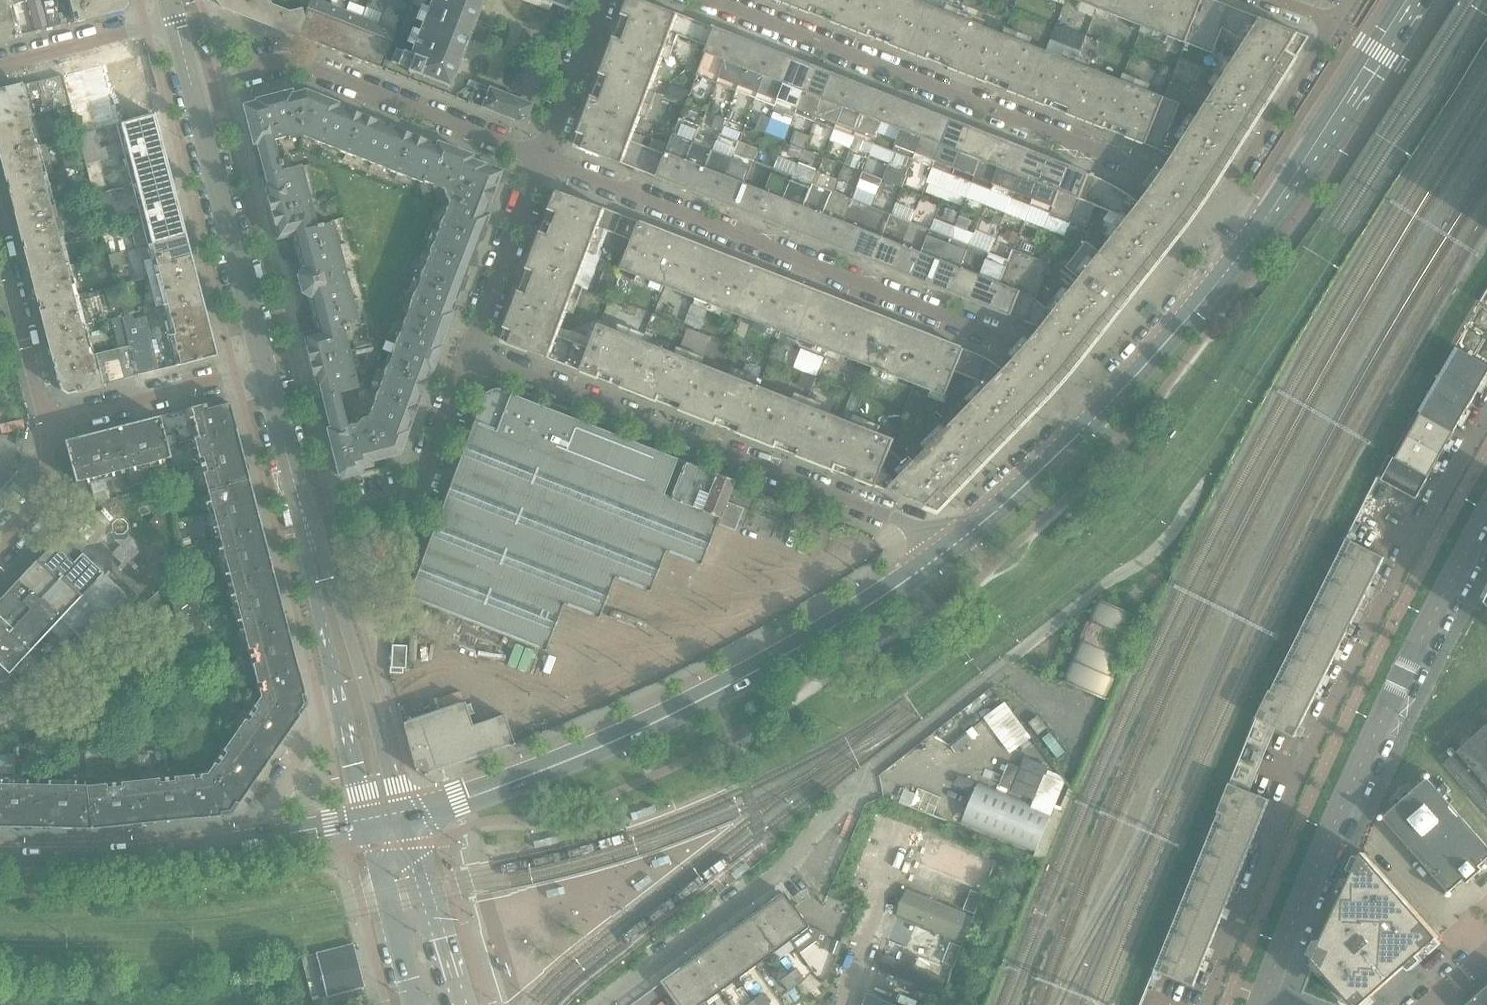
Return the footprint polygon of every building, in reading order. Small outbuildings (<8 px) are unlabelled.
[(5,0),(0,0),(0,41),(15,37),(5,0)] [(124,0),(46,0),(42,1),(48,28),(78,21),(122,9),(125,4),(124,0)] [(222,7),(233,12),(237,0),(215,0),(222,7)] [(300,9),(288,12),(266,3),(265,0),(237,0),(233,12),(295,36),(303,19),(300,9)] [(327,5),(314,0),(310,0),(303,19),(295,36),(312,43),(327,5)] [(406,3),(398,0),(388,0),(386,5),(403,11),(406,3)] [(482,0),(427,0),(428,0),(425,8),(419,6),(413,20),(420,23),(416,32),(409,29),(404,44),(410,46),(407,55),(393,49),(388,62),(395,65),(395,66),(407,71),(406,72),(447,88),(482,0)] [(565,9),(565,8),(566,8),(569,0),(543,0),(565,9)] [(685,17),(641,0),(630,0),(606,64),(653,82),(671,32),(678,35),(685,17)] [(865,0),(788,0),(787,4),(853,30),(865,0)] [(920,2),(916,0),(865,0),(853,30),(902,49),(920,2)] [(1143,0),(1075,0),(1134,23),(1143,0)] [(1202,0),(1143,0),(1134,23),(1185,43),(1202,0)] [(1214,0),(1202,0),(1185,43),(1213,55),(1223,28),(1221,27),(1229,6),(1214,0)] [(977,79),(996,31),(920,2),(902,49),(977,79)] [(329,49),(344,11),(327,5),(312,43),(329,49)] [(1250,14),(1229,6),(1221,27),(1223,28),(1240,39),(1250,14)] [(346,56),(360,18),(344,11),(329,49),(346,56)] [(1081,360),(1160,260),(1180,235),(1198,211),(1199,209),(1216,185),(1309,37),(1250,14),(1240,39),(1244,42),(1181,141),(1171,157),(1172,157),(1157,180),(1153,185),(1140,203),(1138,202),(1127,218),(1100,252),(1086,241),(1065,267),(1052,283),(1062,301),(1053,313),(1041,329),(1027,346),(1022,351),(1004,371),(989,385),(909,467),(886,490),(939,511),(971,478),(976,472),(1015,432),(1040,407),(1061,384),(1081,360)] [(714,28),(685,17),(678,35),(707,46),(714,28)] [(363,62),(377,24),(360,18),(346,56),(363,62)] [(380,69),(394,31),(377,24),(363,62),(380,69)] [(717,83),(735,36),(714,28),(707,46),(696,75),(717,83)] [(1028,98),(1046,51),(996,31),(977,79),(1028,98)] [(736,91),(754,44),(735,36),(717,83),(736,91)] [(756,98),(774,52),(754,44),(736,91),(756,98)] [(1094,124),(1112,77),(1046,51),(1028,98),(1094,124)] [(775,106),(794,59),(774,52),(756,98),(775,106)] [(153,116),(138,55),(37,81),(41,98),(42,99),(53,96),(56,108),(111,94),(119,125),(153,116)] [(796,114),(813,67),(794,59),(775,106),(774,113),(793,120),(796,114)] [(634,134),(650,91),(653,82),(606,64),(586,115),(634,134)] [(815,122),(833,74),(813,67),(796,114),(815,122)] [(529,104),(541,74),(529,69),(517,99),(468,80),(465,86),(474,89),(468,103),(515,121),(515,122),(525,117),(530,104),(529,104)] [(834,129),(852,82),(833,74),(815,122),(834,129)] [(1146,145),(1164,97),(1112,77),(1094,124),(1146,145)] [(29,101),(41,98),(37,81),(22,85),(0,91),(0,156),(34,147),(26,118),(33,116),(29,101)] [(685,103),(690,92),(661,81),(656,92),(685,103)] [(854,137),(872,90),(852,82),(834,129),(836,130),(831,142),(850,149),(852,145),(855,137),(854,137)] [(302,137),(291,94),(291,92),(292,91),(292,90),(268,96),(279,139),(287,137),(288,140),(302,137)] [(874,145),(891,97),(872,90),(854,137),(855,137),(852,145),(871,152),(874,145)] [(322,145),(337,106),(338,104),(316,96),(304,91),(291,94),(302,137),(322,145)] [(279,139),(268,96),(253,100),(253,102),(242,105),(252,145),(256,144),(258,152),(274,148),(272,141),(279,139)] [(893,152),(911,105),(891,97),(874,145),(893,152)] [(1179,103),(1164,97),(1146,145),(1162,151),(1171,157),(1181,141),(1168,132),(1179,103)] [(913,160),(931,112),(911,105),(893,152),(913,160)] [(346,154),(361,116),(337,106),(322,145),(346,154)] [(71,116),(69,107),(58,110),(60,119),(71,116)] [(933,167),(950,120),(931,112),(913,160),(933,167)] [(636,142),(631,140),(634,134),(586,115),(577,141),(589,145),(587,150),(630,167),(636,151),(633,150),(636,142)] [(769,125),(771,119),(761,115),(755,131),(766,134),(769,125)] [(73,125),(71,116),(60,119),(63,127),(73,125)] [(169,177),(162,148),(153,116),(119,125),(124,144),(100,151),(95,131),(77,136),(84,162),(85,166),(97,163),(96,162),(100,161),(117,157),(119,165),(116,166),(123,189),(135,185),(169,177)] [(370,164),(385,125),(361,116),(346,154),(370,164)] [(722,132),(726,120),(717,116),(712,129),(722,132)] [(675,185),(694,137),(696,138),(701,127),(679,118),(674,129),(669,144),(656,177),(675,185)] [(951,175),(970,128),(950,120),(933,167),(951,175)] [(743,135),(746,127),(737,123),(734,132),(743,135)] [(395,173),(410,135),(385,125),(370,164),(395,173)] [(773,137),(777,128),(769,125),(766,134),(773,137)] [(971,182),(989,135),(970,128),(951,175),(971,182)] [(395,173),(419,182),(433,144),(410,135),(395,173)] [(714,200),(733,152),(736,153),(740,143),(720,135),(716,146),(714,145),(695,192),(714,200)] [(804,150),(808,140),(795,135),(792,145),(804,150)] [(991,190),(1009,143),(989,135),(971,182),(991,190)] [(656,177),(669,144),(654,137),(650,147),(636,142),(633,150),(636,151),(630,167),(656,177)] [(714,145),(696,138),(694,137),(675,185),(695,192),(714,145)] [(443,190),(459,151),(434,142),(433,144),(419,182),(422,184),(422,182),(443,190)] [(734,208),(753,160),(756,161),(760,150),(740,143),(736,153),(733,152),(714,200),(734,208)] [(1010,197),(1028,151),(1009,143),(991,190),(1010,197)] [(792,145),(788,156),(800,160),(804,150),(792,145)] [(43,181),(50,179),(52,185),(66,181),(63,169),(48,174),(41,176),(34,147),(0,156),(0,158),(15,216),(49,207),(43,181)] [(292,168),(288,150),(275,154),(274,148),(258,152),(264,175),(262,176),(261,175),(260,175),(263,185),(302,175),(300,166),(292,168)] [(804,150),(800,160),(812,165),(816,154),(804,150)] [(482,185),(489,167),(469,160),(470,157),(471,158),(472,156),(459,151),(443,190),(446,195),(477,183),(482,185)] [(1030,205),(1048,158),(1028,151),(1010,197),(1030,205)] [(79,165),(77,157),(62,161),(64,169),(79,165)] [(773,223),(792,175),(794,176),(798,166),(779,158),(775,168),(772,167),(753,215),(773,223)] [(1050,213),(1068,166),(1048,158),(1030,205),(1050,213)] [(772,167),(756,161),(753,160),(734,208),(753,215),(772,167)] [(107,188),(103,170),(100,161),(96,162),(97,163),(85,166),(87,172),(93,196),(101,194),(107,193),(106,188),(107,188)] [(87,172),(85,166),(84,162),(80,163),(80,165),(74,167),(76,175),(87,172)] [(792,231),(811,183),(815,184),(819,174),(798,166),(794,176),(792,175),(773,223),(792,231)] [(1071,221),(1089,174),(1068,166),(1050,213),(1071,221)] [(487,202),(499,171),(489,167),(482,185),(477,183),(446,195),(448,201),(486,216),(492,202),(490,202),(490,203),(487,202)] [(907,175),(887,167),(882,180),(902,188),(907,175)] [(863,173),(860,180),(879,188),(882,180),(863,173)] [(812,238),(831,190),(834,192),(838,181),(819,174),(815,184),(811,183),(792,231),(812,238)] [(1126,193),(1122,191),(1111,184),(1095,176),(1089,174),(1071,221),(1086,227),(1094,205),(1127,218),(1138,202),(1126,193)] [(309,200),(302,175),(263,185),(269,211),(309,200)] [(185,236),(169,177),(135,185),(141,206),(146,226),(151,245),(185,236)] [(832,246),(850,198),(834,192),(831,190),(812,238),(832,246)] [(580,278),(599,227),(605,229),(612,211),(558,191),(532,260),(580,278)] [(104,209),(101,194),(93,196),(91,196),(95,211),(104,209)] [(851,253),(870,205),(850,198),(832,246),(851,253)] [(316,227),(310,202),(309,200),(269,211),(276,238),(292,234),(292,233),(316,227)] [(482,226),(486,216),(448,201),(438,227),(477,241),(479,241),(484,228),(483,226),(482,226)] [(871,261),(889,213),(870,205),(851,253),(871,261)] [(65,267),(49,207),(15,216),(30,276),(65,267)] [(638,221),(612,211),(605,229),(631,240),(638,221)] [(890,269),(909,221),(889,213),(871,261),(890,269)] [(962,213),(959,221),(967,224),(970,216),(962,213)] [(994,215),(991,223),(1000,226),(1003,218),(994,215)] [(673,289),(692,242),(666,232),(638,221),(631,240),(620,269),(673,289)] [(910,276),(928,228),(909,221),(890,269),(910,276)] [(996,234),(1000,226),(989,222),(986,230),(996,234)] [(339,242),(337,236),(334,233),(332,223),(316,227),(292,233),(292,234),(298,257),(338,247),(337,245),(339,242)] [(95,238),(92,227),(77,232),(80,242),(95,238)] [(473,252),(477,241),(438,227),(429,251),(467,266),(468,266),(469,266),(470,266),(475,253),(474,253),(473,252)] [(929,284),(948,236),(928,228),(910,276),(929,284)] [(1014,244),(1018,235),(1007,231),(1003,240),(1014,244)] [(200,296),(185,236),(151,245),(166,305),(200,296)] [(949,292),(967,243),(948,236),(929,284),(949,292)] [(739,315),(758,268),(692,242),(673,289),(739,315)] [(968,299),(987,251),(967,243),(949,292),(968,299)] [(344,273),(338,247),(298,257),(301,268),(296,275),(298,284),(344,273)] [(1035,299),(1049,262),(1053,251),(1040,247),(1036,257),(1011,247),(1007,259),(1004,266),(1024,273),(1007,315),(1034,325),(1041,329),(1053,313),(1035,299)] [(463,277),(467,266),(429,251),(420,276),(458,291),(460,291),(465,279),(465,278),(464,277),(463,277)] [(988,307),(1004,266),(1007,259),(987,251),(968,299),(988,307)] [(561,328),(580,278),(532,260),(513,311),(561,328)] [(1007,315),(1024,273),(1004,266),(988,307),(1007,315)] [(80,327),(65,267),(30,276),(46,336),(80,327)] [(790,335),(808,288),(758,268),(739,315),(790,335)] [(351,298),(344,273),(298,284),(301,293),(308,297),(309,297),(311,308),(351,298)] [(604,273),(597,290),(608,294),(614,278),(604,273)] [(450,313),(458,291),(420,276),(412,298),(450,313)] [(121,307),(115,287),(104,290),(110,310),(121,307)] [(863,364),(882,317),(808,288),(790,335),(863,364)] [(216,356),(200,296),(166,305),(174,336),(168,337),(172,353),(163,355),(167,368),(216,356)] [(357,323),(354,313),(356,310),(354,303),(351,301),(351,298),(311,308),(317,331),(318,332),(342,326),(342,327),(357,323)] [(441,335),(449,315),(450,313),(412,298),(403,320),(441,335)] [(563,337),(558,336),(561,328),(513,311),(503,336),(515,340),(514,345),(557,362),(563,347),(560,346),(563,337)] [(140,313),(123,318),(130,346),(148,342),(148,341),(140,313)] [(121,317),(111,319),(117,348),(117,349),(128,346),(121,317)] [(915,384),(934,337),(882,317),(863,364),(915,384)] [(438,345),(441,335),(403,320),(395,344),(435,359),(440,345),(438,345)] [(634,392),(652,345),(598,324),(589,348),(580,371),(608,381),(634,392)] [(348,352),(342,327),(342,326),(318,332),(317,331),(301,335),(308,363),(348,352)] [(87,356),(80,327),(46,336),(60,390),(67,394),(68,394),(98,386),(90,355),(87,356)] [(589,348),(563,337),(560,346),(563,347),(557,362),(580,371),(589,348)] [(955,371),(964,349),(934,337),(915,384),(946,396),(955,371)] [(148,342),(130,346),(138,375),(155,371),(148,342)] [(430,373),(435,359),(395,344),(386,367),(424,382),(428,372),(430,373)] [(692,414),(710,367),(652,345),(634,392),(692,414)] [(1486,376),(1486,365),(1454,345),(1415,412),(1454,433),(1486,376)] [(996,364),(989,359),(983,356),(979,354),(964,349),(955,371),(978,380),(989,385),(1004,371),(996,364)] [(357,388),(349,354),(348,352),(308,363),(318,398),(319,398),(319,397),(321,396),(322,397),(337,393),(357,388)] [(745,365),(742,373),(758,379),(760,370),(745,365)] [(415,406),(424,382),(386,367),(377,392),(415,406)] [(750,437),(769,390),(710,367),(692,414),(750,437)] [(818,376),(808,372),(804,371),(799,384),(812,389),(818,376)] [(406,598),(544,650),(561,606),(597,619),(612,579),(648,593),(663,553),(700,567),(710,540),(718,518),(719,515),(737,522),(742,508),(724,501),(731,481),(711,473),(568,418),(563,428),(535,417),(539,406),(493,388),(483,393),(472,421),(469,430),(455,468),(454,468),(453,470),(454,470),(440,508),(439,508),(438,511),(439,511),(437,514),(424,549),(424,548),(423,551),(424,551),(422,554),(421,557),(409,589),(406,598)] [(824,466),(842,418),(769,390),(750,437),(824,466)] [(858,409),(864,395),(854,391),(848,404),(858,409)] [(367,417),(406,430),(415,406),(377,392),(367,417)] [(342,413),(340,405),(337,393),(322,397),(327,417),(342,413)] [(944,417),(952,409),(945,402),(937,410),(944,417)] [(235,429),(228,403),(226,404),(227,404),(205,410),(204,405),(189,408),(197,438),(234,430),(235,429)] [(1415,412),(1402,433),(1441,456),(1454,433),(1415,412)] [(361,468),(351,425),(346,426),(342,413),(327,417),(329,428),(325,429),(337,475),(342,477),(360,473),(359,472),(361,468)] [(169,456),(158,417),(144,420),(134,423),(125,425),(111,429),(122,469),(169,456)] [(398,453),(403,439),(406,430),(367,417),(360,418),(357,422),(357,423),(351,425),(361,468),(370,466),(369,461),(384,457),(398,453)] [(876,486),(890,449),(894,439),(842,418),(824,466),(876,486)] [(122,469),(111,429),(97,433),(97,432),(78,437),(64,441),(75,482),(87,479),(122,469)] [(244,467),(238,442),(234,430),(197,438),(193,439),(198,459),(202,458),(205,472),(200,473),(205,492),(248,481),(244,467)] [(1402,433),(1390,456),(1429,477),(1431,473),(1441,456),(1402,433)] [(176,443),(174,435),(166,437),(167,445),(176,443)] [(22,447),(24,439),(23,439),(15,437),(14,445),(21,446),(22,447)] [(909,467),(890,449),(876,486),(886,490),(909,467)] [(1417,499),(1428,477),(1390,456),(1389,455),(1378,476),(1417,499)] [(18,472),(16,471),(14,473),(0,460),(0,491),(18,472)] [(94,502),(87,479),(75,482),(81,506),(94,502)] [(256,513),(251,494),(248,481),(205,492),(217,538),(259,527),(256,513)] [(268,560),(263,541),(259,527),(217,538),(230,585),(271,574),(268,560)] [(125,596),(103,575),(109,569),(111,555),(99,543),(85,546),(78,552),(59,535),(51,544),(45,551),(36,561),(38,563),(19,584),(0,604),(0,683),(3,682),(10,675),(8,673),(49,630),(64,644),(73,634),(82,642),(125,596)] [(1346,538),(1256,718),(1257,719),(1295,738),(1384,558),(1346,538)] [(280,606),(275,587),(271,574),(230,585),(242,631),(283,620),(280,606)] [(205,633),(189,575),(165,582),(180,640),(205,633)] [(1142,619),(1097,599),(1062,680),(1107,699),(1142,619)] [(294,658),(287,633),(287,634),(283,620),(242,631),(247,650),(251,649),(254,663),(250,664),(256,684),(259,683),(259,681),(297,671),(293,658),(294,658)] [(297,671),(259,681),(259,683),(261,690),(258,691),(259,694),(275,705),(278,701),(298,715),(306,704),(297,671)] [(276,748),(290,727),(298,715),(278,701),(275,705),(259,694),(260,697),(252,707),(255,710),(247,722),(244,720),(233,735),(267,759),(275,748),(276,748)] [(502,714),(471,725),(462,701),(401,723),(413,770),(423,775),(513,744),(502,714)] [(1047,728),(1038,716),(1029,723),(1038,734),(1047,728)] [(1445,762),(1486,810),(1486,725),(1445,762)] [(267,759),(233,735),(222,751),(225,753),(217,766),(213,764),(206,774),(220,785),(217,788),(237,803),(245,792),(260,771),(260,770),(267,759)] [(1026,757),(1012,791),(1034,800),(1048,766),(1026,757)] [(1383,819),(1447,891),(1445,893),(1445,895),(1447,897),(1449,897),(1451,895),(1451,893),(1450,891),(1463,879),(1466,883),(1481,870),(1478,866),(1486,858),(1486,846),(1444,797),(1451,790),(1444,783),(1437,789),(1428,779),(1430,778),(1430,775),(1429,773),(1426,773),(1424,775),(1424,777),(1426,779),(1384,816),(1382,814),(1380,814),(1378,816),(1378,818),(1379,820),(1382,820),(1383,819)] [(237,803),(217,788),(220,785),(206,774),(199,775),(200,779),(193,779),(192,775),(191,776),(195,817),(195,818),(229,814),(237,803)] [(195,817),(191,776),(172,778),(173,781),(158,783),(158,779),(138,781),(143,823),(156,821),(156,822),(169,820),(182,819),(195,817)] [(969,793),(973,782),(957,776),(953,786),(969,793)] [(143,823),(138,781),(119,783),(120,787),(105,788),(105,784),(85,786),(89,828),(103,827),(129,825),(129,824),(143,823)] [(1044,861),(1072,793),(1067,791),(1059,810),(1053,807),(1051,811),(978,782),(961,823),(1036,853),(1033,857),(1042,860),(1044,861)] [(1229,783),(1154,970),(1194,986),(1269,799),(1231,784),(1229,783)] [(36,785),(0,785),(0,826),(2,826),(2,827),(22,827),(36,827),(36,785)] [(89,828),(85,786),(36,785),(36,827),(50,827),(50,828),(70,828),(89,828)] [(972,872),(922,852),(911,879),(962,899),(972,872)] [(1439,937),(1365,853),(1361,861),(1315,959),(1355,1004),(1362,1004),(1439,937)] [(975,914),(983,895),(971,890),(963,909),(975,914)] [(907,891),(897,917),(956,940),(966,914),(907,891)] [(807,927),(782,892),(764,905),(789,940),(798,953),(815,941),(822,950),(827,937),(827,934),(818,931),(814,929),(807,927)] [(789,940),(764,905),(747,918),(771,953),(789,940)] [(771,953),(747,918),(729,931),(754,965),(771,953)] [(754,965),(729,931),(711,944),(737,978),(754,965)] [(840,942),(833,939),(828,952),(835,955),(840,942)] [(954,967),(962,947),(950,942),(942,962),(954,967)] [(352,944),(323,952),(315,954),(326,996),(363,987),(352,944)] [(737,978),(711,944),(694,957),(719,991),(737,978)] [(946,977),(885,952),(878,969),(939,994),(946,977)] [(719,991),(694,957),(676,969),(702,1003),(719,991)] [(804,980),(795,968),(787,974),(796,986),(804,980)] [(676,969),(658,982),(675,1004),(699,1004),(702,1003),(676,969)] [(796,986),(787,974),(779,980),(787,992),(796,986)] [(1471,1000),(1472,1001),(1473,1000),(1477,1004),(1486,1004),(1486,986),(1471,1000)] [(761,994),(752,1000),(756,1004),(769,1004),(761,994)] [(942,999),(930,995),(926,1004),(940,1004),(942,999)] [(866,1004),(891,1004),(869,996),(866,1004)]
